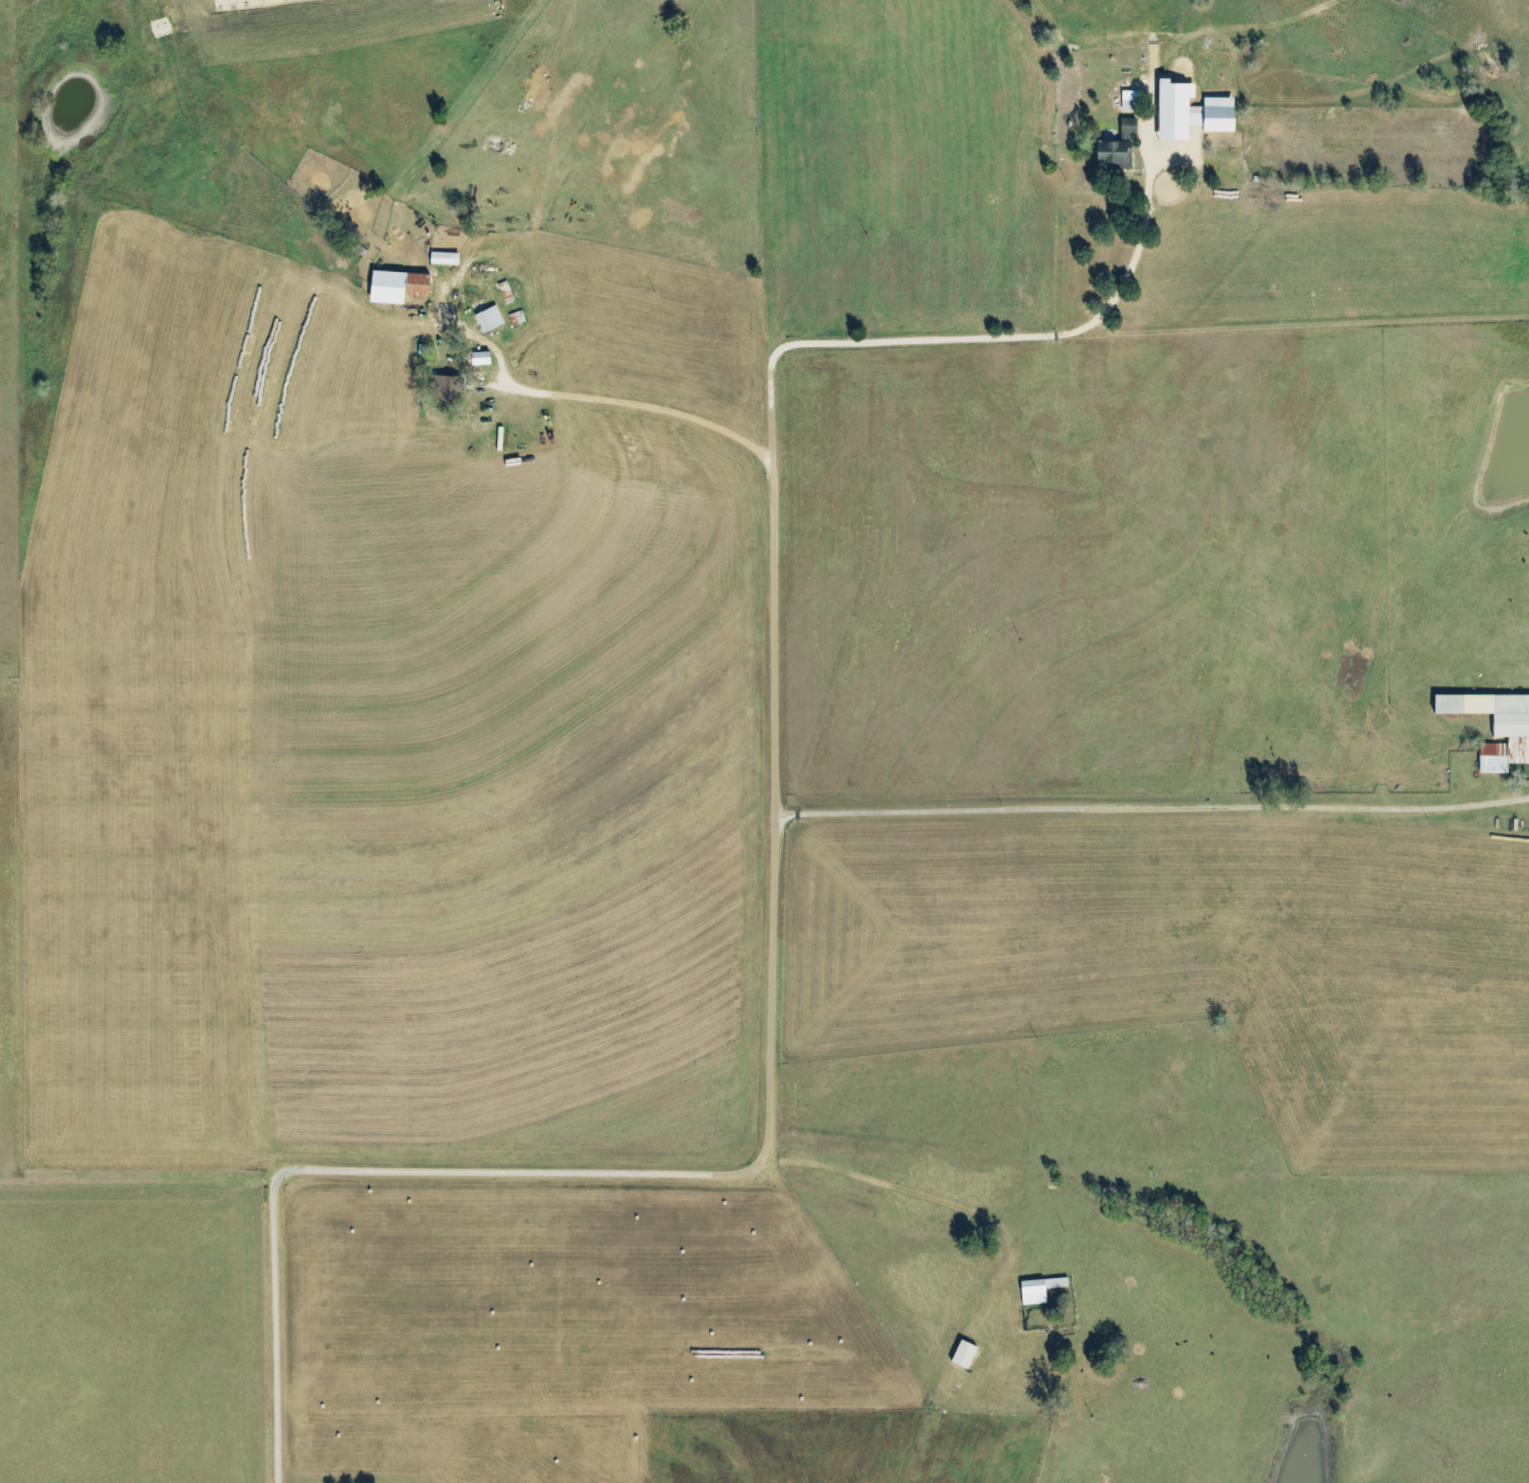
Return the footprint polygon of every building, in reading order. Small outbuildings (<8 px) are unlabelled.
[(1236,131),(1236,97),(1205,98),(1205,106),(1191,106),(1191,98),(1196,98),(1196,83),(1172,83),(1172,78),(1160,78),(1161,140),(1191,140),(1191,126),(1205,126),(1205,132),(1236,131)] [(1100,170),(1135,168),(1132,124),(1122,125),(1123,142),(1098,143),(1100,170)] [(460,253),(431,252),(431,264),(460,265),(460,253)] [(372,303),(406,304),(406,295),(430,296),(431,274),(373,271),(372,303)] [(475,315),(483,333),(505,324),(497,305),(475,315)] [(492,365),(491,352),(473,352),(473,365),(492,365)] [(463,401),(463,385),(457,385),(457,376),(430,376),(429,400),(463,401)] [(1048,1303),(1047,1288),(1069,1287),(1069,1278),(1022,1280),(1023,1305),(1048,1303)] [(969,1369),(979,1347),(962,1339),(953,1362),(969,1369)]
